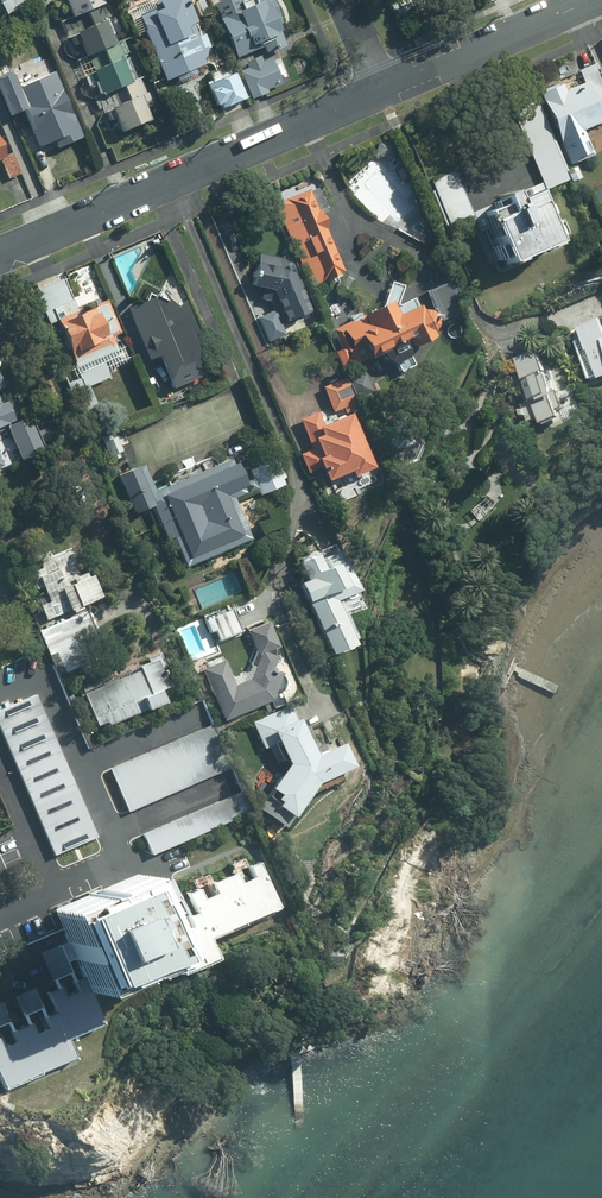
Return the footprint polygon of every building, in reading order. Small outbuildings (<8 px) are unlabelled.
[(58,6),(62,4),(68,19),(60,22),(70,46),(76,44),(82,57),(75,60),(80,71),(82,71),(88,84),(92,82),(98,96),(92,99),(96,110),(101,107),(107,121),(111,119),(117,133),(146,121),(138,103),(148,98),(146,93),(143,95),(136,78),(127,82),(117,59),(123,57),(116,43),(111,46),(101,21),(105,20),(97,0),(55,0),(58,6)] [(137,17),(163,81),(175,76),(177,82),(194,74),(192,68),(202,64),(200,59),(203,56),(204,47),(203,45),(199,47),(190,23),(192,23),(183,2),(186,0),(161,0),(155,3),(157,8),(137,17)] [(219,19),(235,57),(237,56),(261,46),(264,53),(283,45),(275,25),(279,24),(268,0),(264,0),(263,1),(263,0),(241,0),(234,3),(237,11),(220,19),(219,19)] [(279,84),(269,60),(238,72),(250,99),(266,92),(265,89),(279,84)] [(0,67),(0,93),(10,115),(22,110),(32,132),(34,131),(39,144),(51,138),(52,140),(57,137),(60,145),(79,137),(53,77),(42,82),(46,92),(23,102),(20,95),(17,96),(4,66),(0,67)] [(539,94),(569,165),(592,155),(581,130),(601,121),(601,111),(600,107),(601,106),(601,99),(591,73),(581,76),(584,84),(563,93),(560,85),(539,94)] [(242,99),(232,75),(206,86),(214,106),(218,104),(220,108),(242,99)] [(567,180),(532,101),(511,110),(545,189),(567,180)] [(375,143),(373,157),(395,159),(397,145),(375,143)] [(575,167),(566,171),(571,182),(580,178),(575,167)] [(453,172),(431,181),(435,190),(432,191),(447,225),(451,224),(453,228),(474,219),(453,172)] [(590,192),(596,205),(601,202),(601,187),(590,192)] [(306,191),(273,205),(307,287),(340,273),(306,191)] [(549,223),(546,224),(544,225),(531,194),(519,199),(516,193),(509,196),(508,194),(497,198),(498,201),(490,205),(493,211),(479,217),(493,248),(493,249),(488,251),(493,265),(499,262),(501,268),(553,245),(550,239),(552,238),(555,237),(549,223)] [(258,255),(251,287),(261,289),(259,299),(270,301),(279,324),(310,311),(286,256),(278,259),(258,255)] [(463,312),(450,282),(426,293),(439,322),(463,312)] [(152,297),(150,301),(125,311),(146,361),(156,356),(169,389),(197,378),(193,370),(193,360),(192,352),(191,347),(189,341),(187,335),(191,333),(196,331),(183,301),(173,312),(169,309),(167,307),(163,304),(158,301),(152,297)] [(115,350),(97,307),(82,314),(80,309),(74,311),(69,301),(49,310),(74,368),(76,367),(80,377),(70,382),(82,411),(94,406),(86,386),(106,377),(98,358),(115,350)] [(340,327),(352,353),(360,349),(366,360),(384,352),(387,358),(428,339),(426,334),(430,329),(431,322),(429,317),(424,314),(416,313),(411,301),(391,310),(388,305),(340,327)] [(599,320),(578,328),(587,353),(590,352),(601,380),(601,328),(599,320)] [(345,348),(335,353),(343,373),(354,368),(345,348)] [(536,353),(516,360),(532,404),(523,406),(530,423),(540,419),(543,426),(561,419),(536,353)] [(362,374),(347,381),(355,398),(370,391),(362,374)] [(355,409),(343,379),(322,388),(332,413),(343,408),(345,413),(355,409)] [(11,422),(3,404),(0,406),(0,426),(11,422)] [(369,470),(345,417),(321,428),(315,414),(298,421),(311,450),(300,455),(308,473),(317,469),(323,484),(346,473),(349,479),(369,470)] [(41,452),(27,419),(7,428),(21,461),(41,452)] [(121,429),(112,433),(118,446),(127,442),(121,429)] [(13,507),(6,490),(17,486),(6,459),(0,461),(0,512),(13,507)] [(276,460),(248,473),(258,495),(282,485),(279,480),(284,478),(276,460)] [(140,467),(134,470),(122,475),(137,511),(148,506),(164,541),(170,538),(182,568),(248,540),(230,499),(245,492),(234,464),(229,466),(227,462),(151,494),(140,467)] [(481,499),(467,513),(477,523),(491,509),(481,499)] [(51,627),(40,631),(50,655),(56,652),(65,673),(83,665),(64,621),(62,622),(59,615),(68,611),(69,615),(79,611),(77,607),(97,599),(87,578),(84,580),(82,575),(77,577),(67,555),(32,571),(33,573),(29,575),(36,590),(41,588),(48,604),(35,609),(41,622),(47,619),(51,627)] [(302,586),(297,589),(326,654),(343,647),(338,637),(342,636),(335,620),(332,621),(328,613),(332,601),(351,593),(334,557),(320,563),(317,556),(300,563),(302,567),(295,570),(302,586)] [(237,633),(230,614),(209,622),(217,641),(237,633)] [(249,681),(234,687),(222,662),(200,671),(222,722),(269,702),(280,674),(271,671),(275,658),(272,657),(272,650),(277,648),(266,624),(246,632),(257,657),(249,681)] [(138,672),(80,696),(94,727),(103,723),(106,728),(161,704),(156,693),(166,689),(157,668),(162,667),(157,655),(146,660),(147,665),(136,669),(138,672)] [(0,710),(0,732),(55,861),(96,843),(33,696),(0,710)] [(211,726),(112,769),(130,811),(229,768),(211,726)] [(290,766),(288,767),(256,810),(264,816),(261,821),(266,824),(269,820),(282,830),(314,787),(348,771),(337,748),(312,760),(298,728),(287,733),(289,737),(279,741),(290,766)] [(240,792),(142,835),(150,855),(230,820),(229,818),(248,810),(240,792)] [(51,911),(81,981),(71,985),(76,998),(63,1004),(58,990),(45,996),(53,1016),(39,1022),(44,1033),(34,1037),(29,1025),(8,1034),(13,1046),(2,1051),(0,1047),(0,1087),(2,1091),(74,1059),(65,1039),(100,1025),(88,998),(171,962),(176,975),(212,959),(204,941),(274,911),(255,866),(244,870),(249,881),(236,887),(232,877),(208,887),(212,897),(198,903),(193,891),(182,896),(190,916),(181,921),(185,931),(173,936),(168,926),(158,930),(134,876),(51,911)] [(172,880),(152,888),(160,907),(180,899),(172,880)] [(58,952),(43,959),(53,983),(69,977),(58,952)] [(32,990),(13,998),(21,1017),(41,1009),(32,990)] [(0,1004),(0,1026),(9,1022),(1,1003),(0,1004)]
